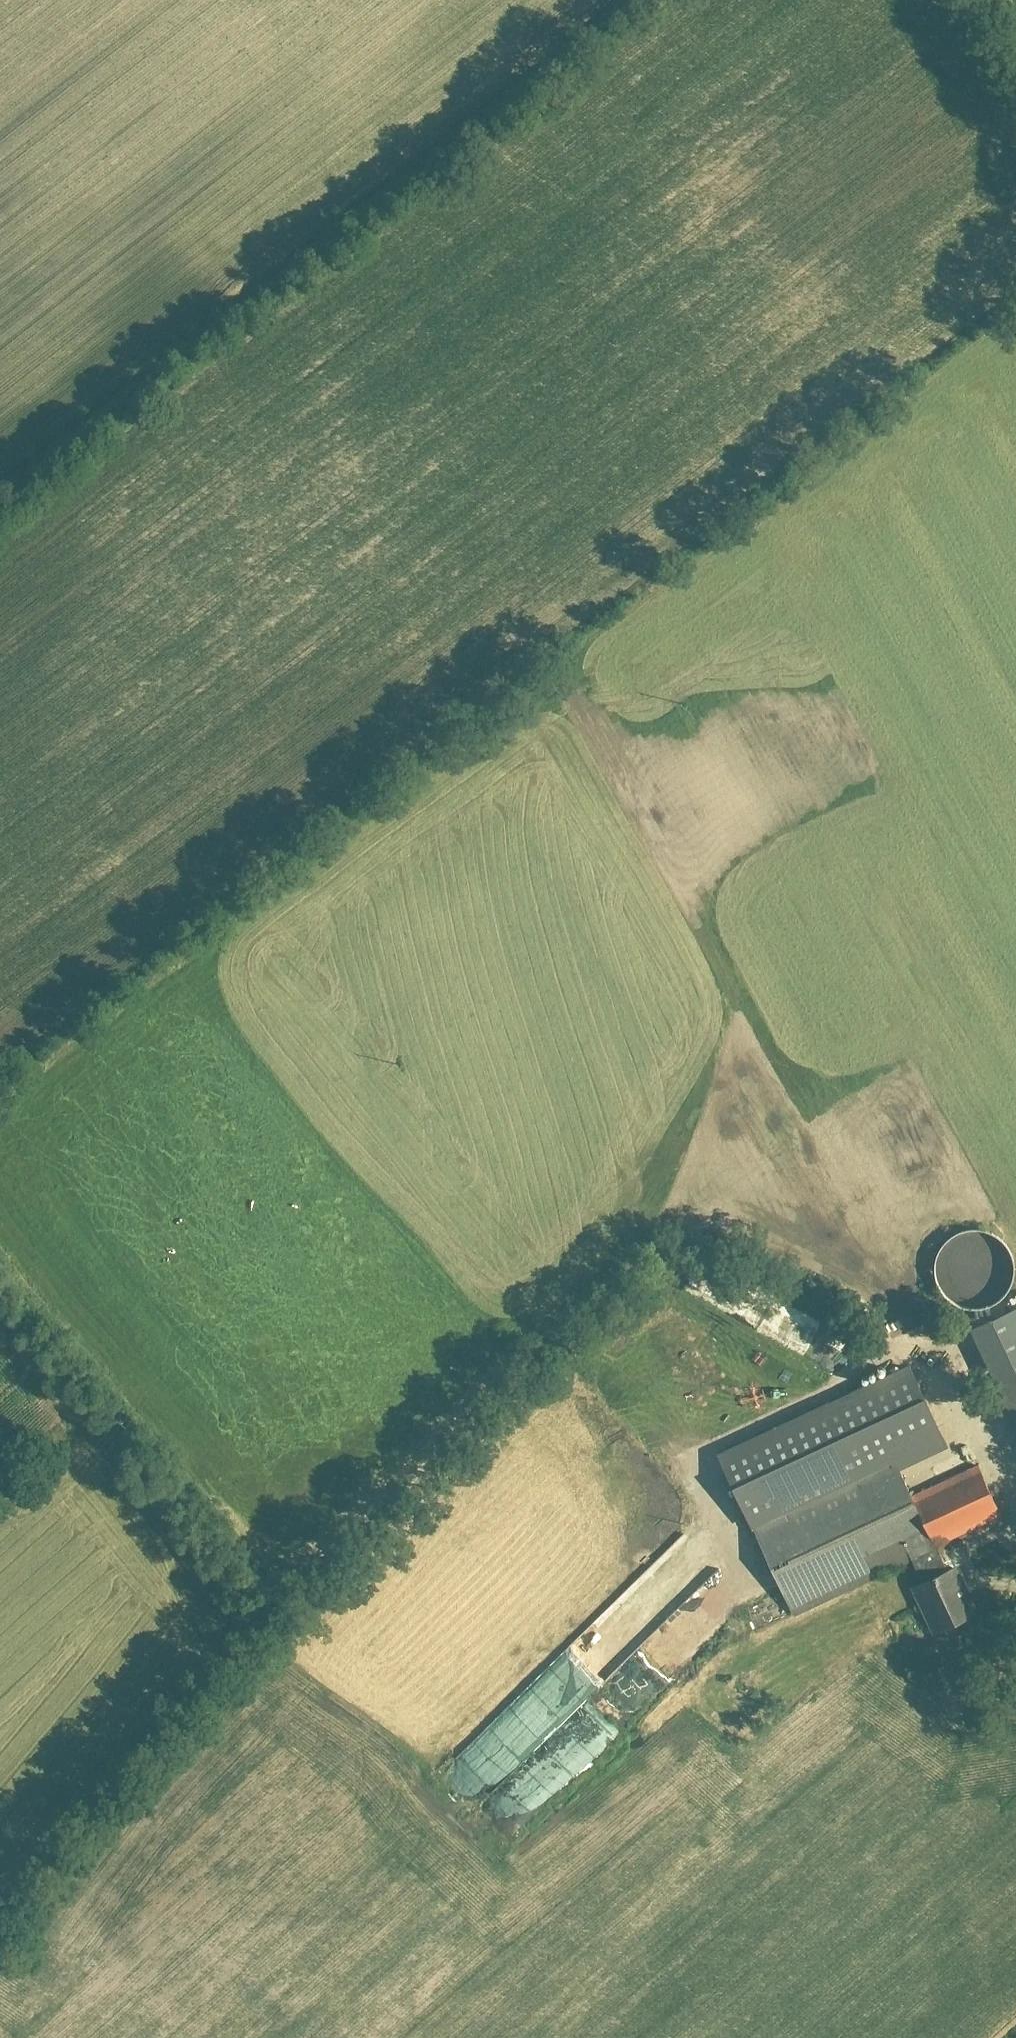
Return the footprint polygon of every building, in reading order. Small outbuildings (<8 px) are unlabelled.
[(913,1566),(923,1588),(914,1592),(935,1640),(982,1619),(961,1572),(952,1576),(942,1552),(1004,1525),(980,1471),(915,1500),(903,1473),(950,1452),(915,1374),(722,1458),(793,1619),(913,1566)] [(1002,1394),(1015,1422),(1015,1387),(1002,1394)]
